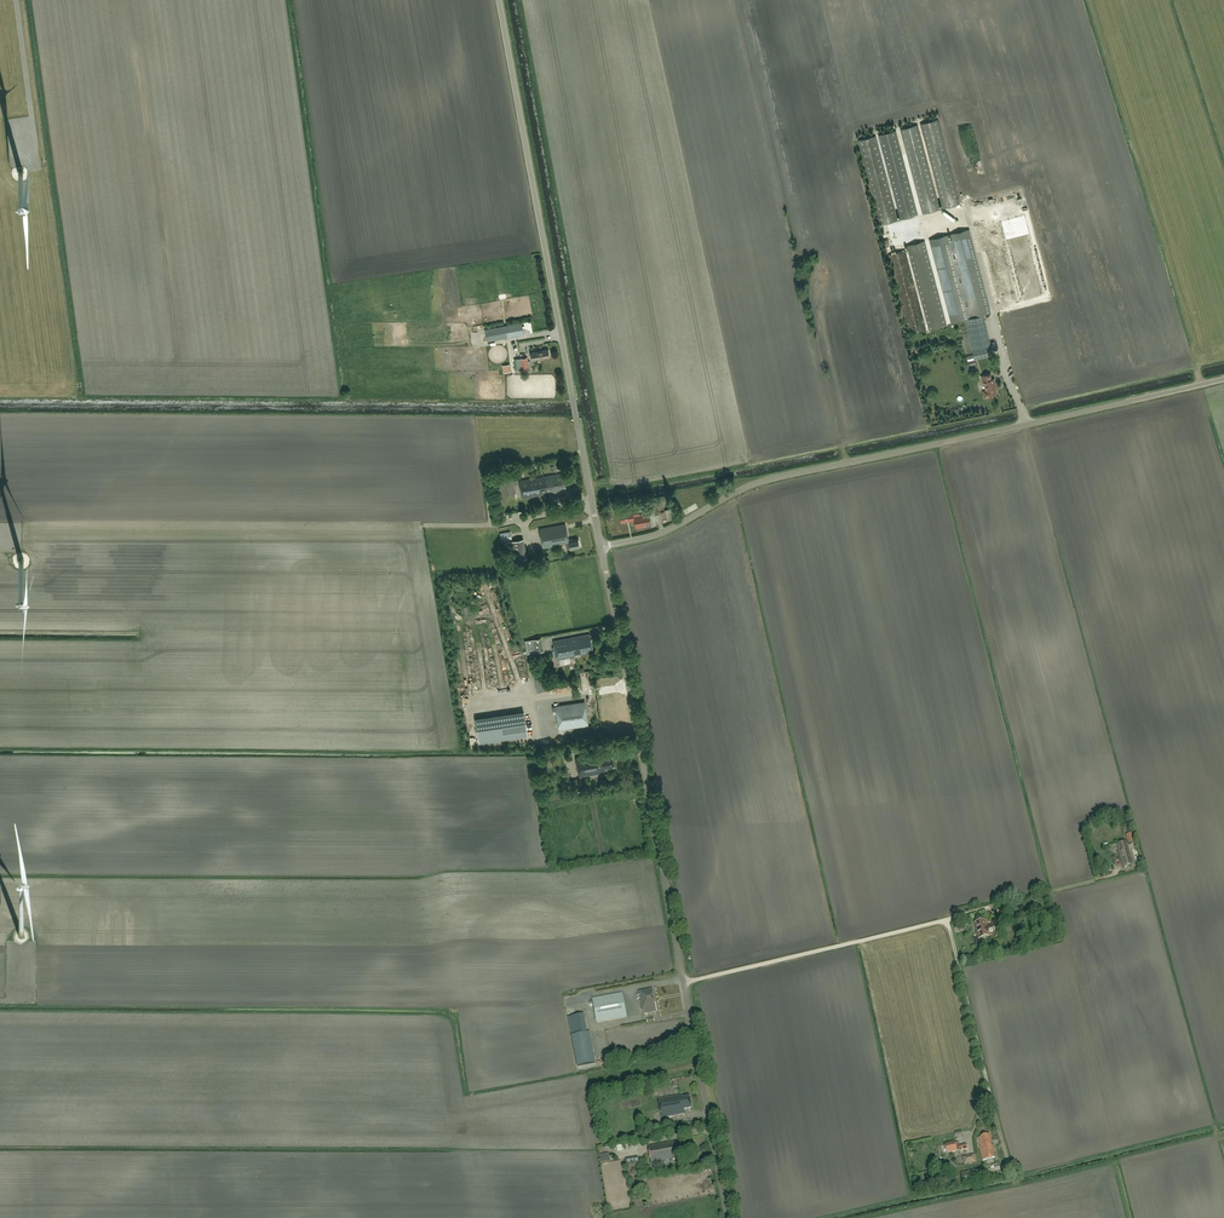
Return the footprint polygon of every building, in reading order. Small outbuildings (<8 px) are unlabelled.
[(940,209),(918,124),(900,129),(922,213),(940,209)] [(896,131),(879,135),(900,219),(918,215),(896,131)] [(876,136),(859,140),(881,224),(898,220),(876,136)] [(965,319),(975,359),(993,355),(983,314),(991,312),(971,234),(970,234),(969,229),(951,234),(952,240),(949,241),(948,235),(930,240),(931,245),(951,323),(965,319)] [(947,325),(924,241),(907,246),(929,329),(947,325)] [(889,254),(910,334),(926,329),(905,250),(889,254)] [(485,330),(487,340),(523,334),(521,323),(485,330)] [(548,349),(530,352),(532,360),(549,357),(548,349)] [(510,365),(502,366),(503,373),(511,372),(510,365)] [(990,374),(981,376),(982,381),(984,381),(984,384),(985,384),(986,390),(983,391),(985,397),(991,396),(991,394),(996,393),(995,385),(994,379),(991,379),(990,374)] [(516,473),(495,477),(497,488),(496,488),(497,494),(498,494),(498,496),(507,494),(506,485),(518,483),(516,473)] [(563,473),(541,477),(544,494),(561,491),(560,487),(565,486),(563,473)] [(522,498),(544,494),(541,477),(519,481),(522,498)] [(626,513),(620,514),(621,523),(635,521),(636,528),(652,525),(650,513),(640,515),(639,511),(626,513)] [(566,549),(570,548),(571,549),(573,549),(574,548),(579,547),(579,546),(580,546),(579,542),(578,542),(578,539),(572,540),(572,538),(568,538),(565,523),(538,528),(542,548),(565,543),(566,549)] [(510,531),(500,533),(501,542),(512,540),(510,531)] [(523,539),(507,542),(511,561),(527,558),(523,539)] [(571,637),(575,656),(580,655),(579,653),(585,652),(585,650),(592,649),(589,634),(571,637)] [(575,657),(575,656),(571,637),(554,641),(557,660),(569,657),(570,658),(575,657)] [(540,638),(525,641),(527,654),(542,651),(540,638)] [(538,691),(547,690),(544,677),(535,679),(538,691)] [(558,730),(588,725),(585,701),(555,705),(555,706),(552,706),(553,714),(556,714),(558,730)] [(527,735),(523,711),(475,718),(479,743),(527,735)] [(575,757),(579,777),(600,773),(600,771),(605,770),(605,768),(613,766),(611,755),(604,756),(603,752),(575,757)] [(581,785),(580,778),(569,780),(569,781),(566,781),(568,788),(581,785)] [(1126,835),(1128,844),(1134,843),(1132,833),(1126,835)] [(1133,864),(1126,841),(1117,843),(1123,867),(1133,864)] [(985,920),(975,923),(979,938),(989,935),(995,933),(993,925),(987,927),(985,920)] [(652,989),(639,992),(644,1014),(657,1011),(652,989)] [(597,1023),(627,1017),(622,993),(593,999),(597,1023)] [(578,1067),(596,1063),(590,1033),(588,1033),(584,1014),(568,1017),(572,1036),(578,1067)] [(658,1099),(662,1118),(685,1114),(684,1109),(692,1108),(689,1096),(682,1097),(682,1095),(658,1099)] [(981,1136),(981,1138),(978,1138),(980,1146),(979,1146),(983,1160),(995,1157),(990,1134),(981,1136)] [(679,1144),(678,1140),(648,1146),(651,1165),(673,1161),(673,1159),(677,1158),(677,1156),(684,1155),(682,1143),(679,1144)] [(959,1146),(958,1144),(956,1144),(955,1142),(945,1144),(947,1153),(957,1150),(959,1149),(959,1150),(968,1148),(967,1144),(959,1146)] [(985,1168),(961,1172),(963,1184),(987,1180),(985,1168)]
